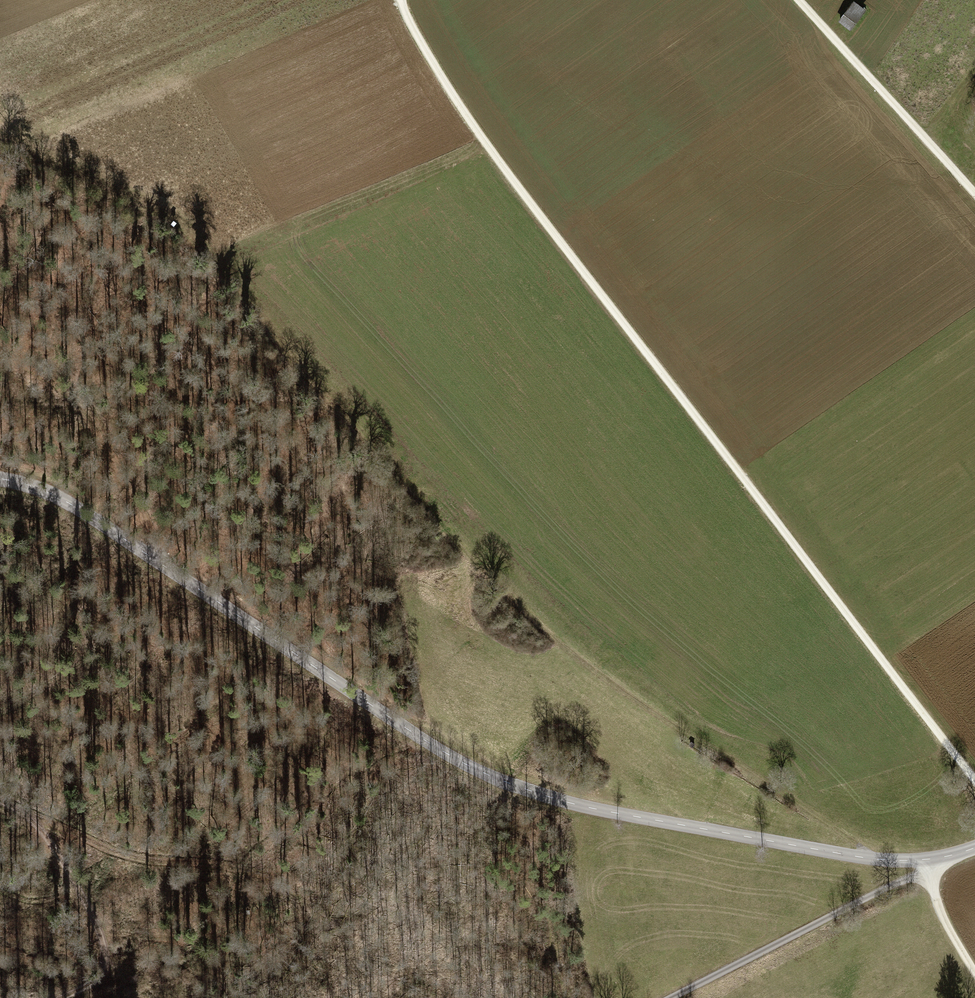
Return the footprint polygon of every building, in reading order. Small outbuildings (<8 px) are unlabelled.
[(860,0),(859,0),(842,22),(856,32),(873,10),(860,0)]
